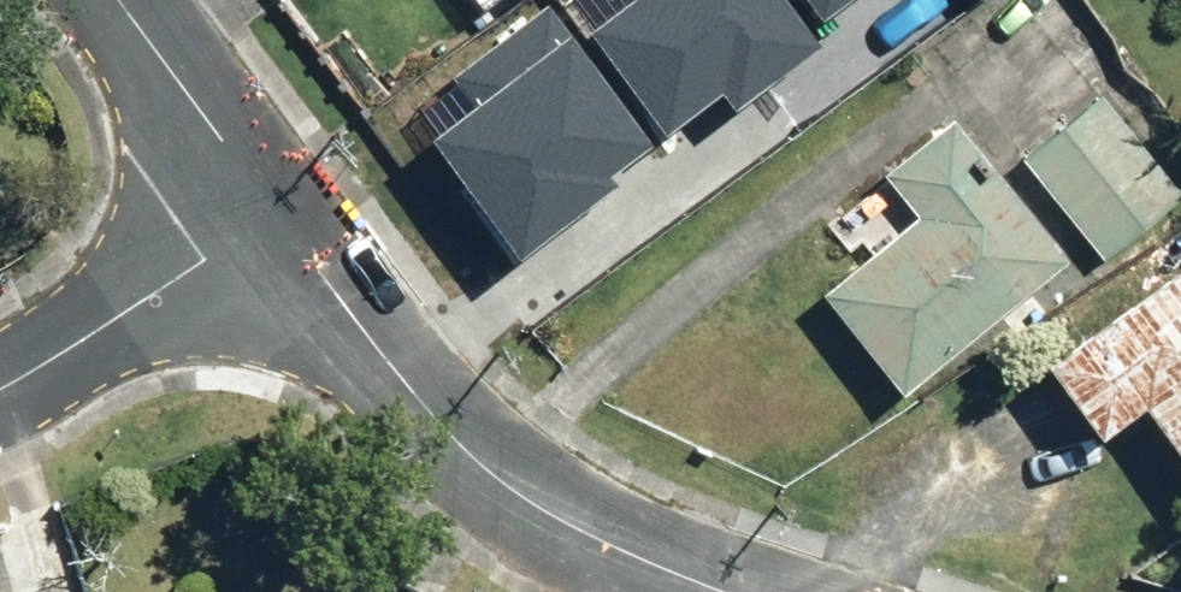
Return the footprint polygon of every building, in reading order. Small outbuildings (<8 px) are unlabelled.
[(793,88),(724,0),(618,0),(614,4),(643,41),(528,131),(607,233),(793,88)] [(1092,92),(1014,158),(1099,259),(1178,193),(1092,92)] [(900,399),(1063,258),(944,121),(877,180),(887,191),(832,238),(853,262),(812,297),(900,399)] [(1038,371),(1092,441),(1133,409),(1180,471),(1180,262),(1038,371)]
